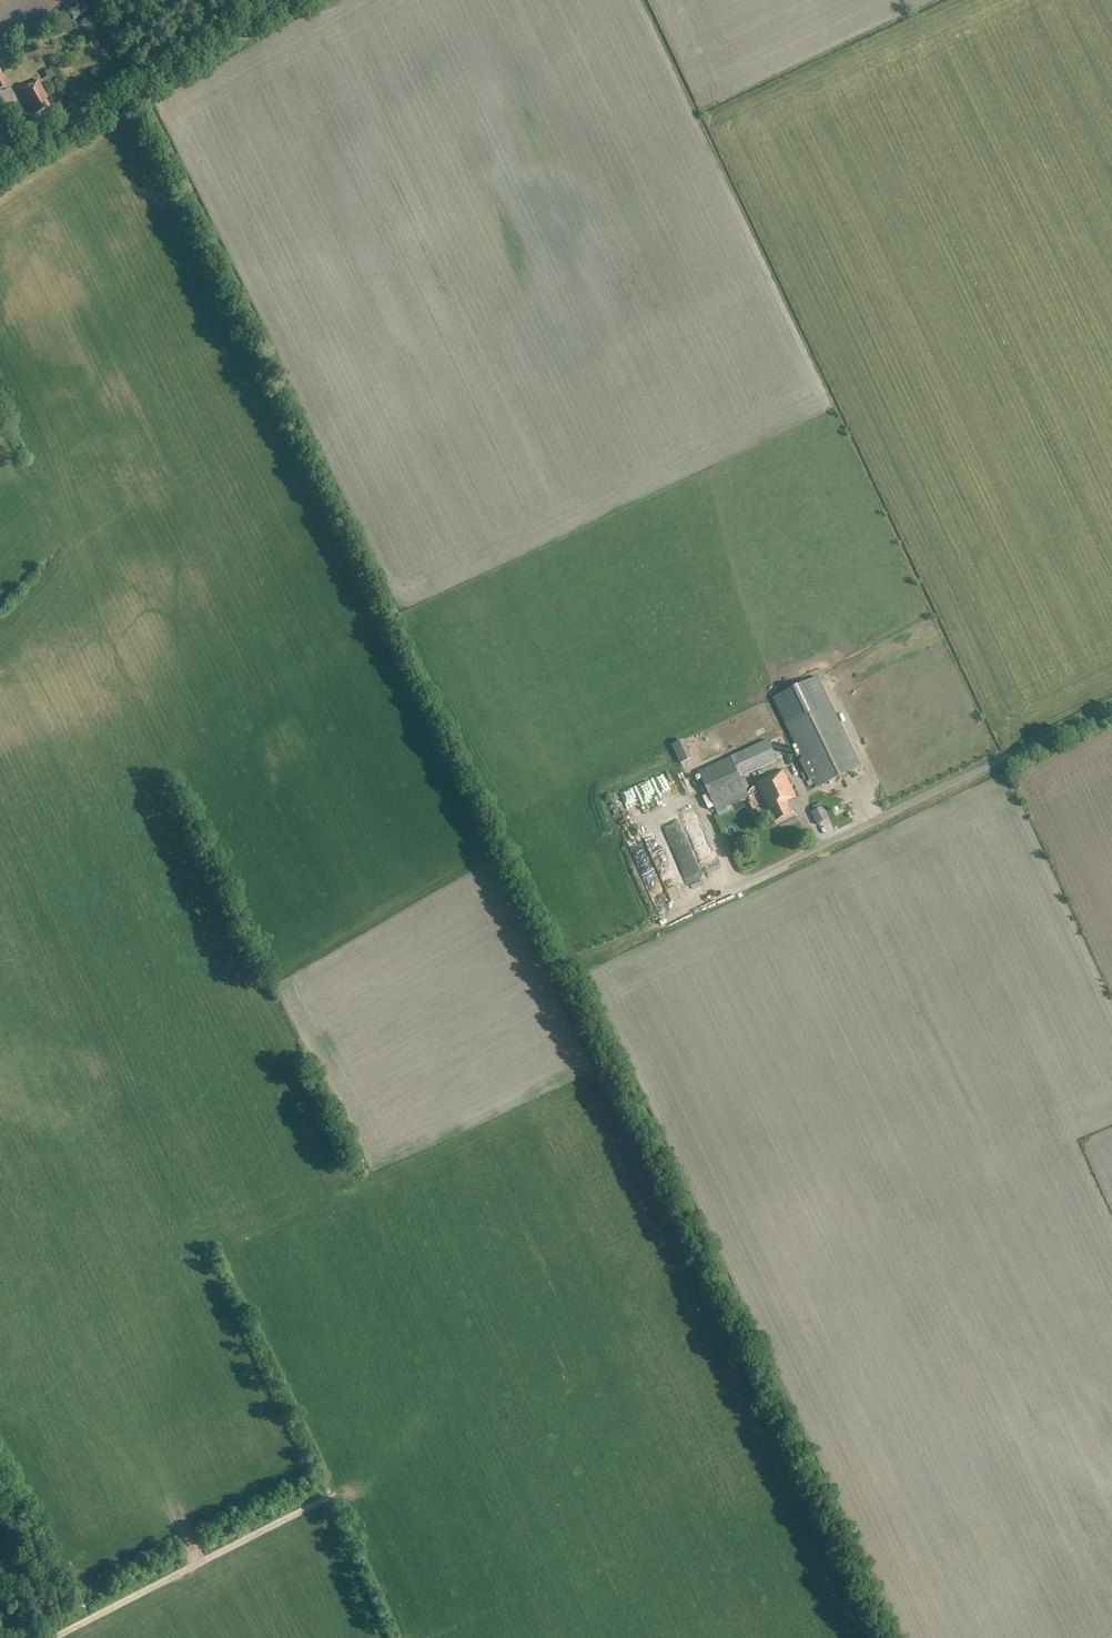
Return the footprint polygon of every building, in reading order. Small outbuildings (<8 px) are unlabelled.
[(93,16),(81,22),(87,33),(99,27),(93,16)] [(19,90),(28,106),(30,105),(35,115),(50,106),(45,98),(47,97),(38,80),(19,90)] [(773,698),(787,726),(817,788),(861,767),(817,677),(773,698)] [(735,756),(744,776),(776,761),(767,741),(735,756)] [(698,772),(716,811),(748,797),(731,758),(698,772)] [(768,816),(772,824),(793,814),(787,802),(796,798),(783,770),(755,784),(770,815),(768,816)] [(760,819),(752,802),(747,805),(755,822),(760,819)] [(829,819),(823,806),(811,813),(816,825),(829,819)] [(696,833),(708,826),(700,814),(689,821),(696,833)] [(695,879),(677,829),(664,834),(682,884),(695,879)] [(661,871),(649,833),(634,838),(646,876),(661,871)] [(656,880),(661,891),(666,889),(661,878),(656,880)]
